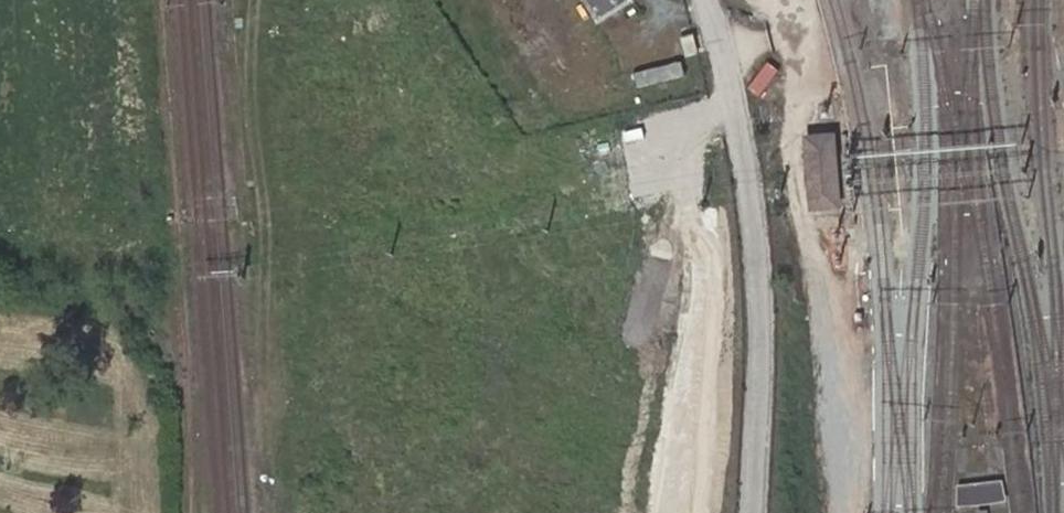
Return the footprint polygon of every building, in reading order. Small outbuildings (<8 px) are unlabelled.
[(592,21),(627,5),(625,0),(582,0),(592,21)] [(798,139),(804,214),(837,211),(831,136),(798,139)] [(1005,478),(960,484),(962,502),(1007,497),(1005,478)]
